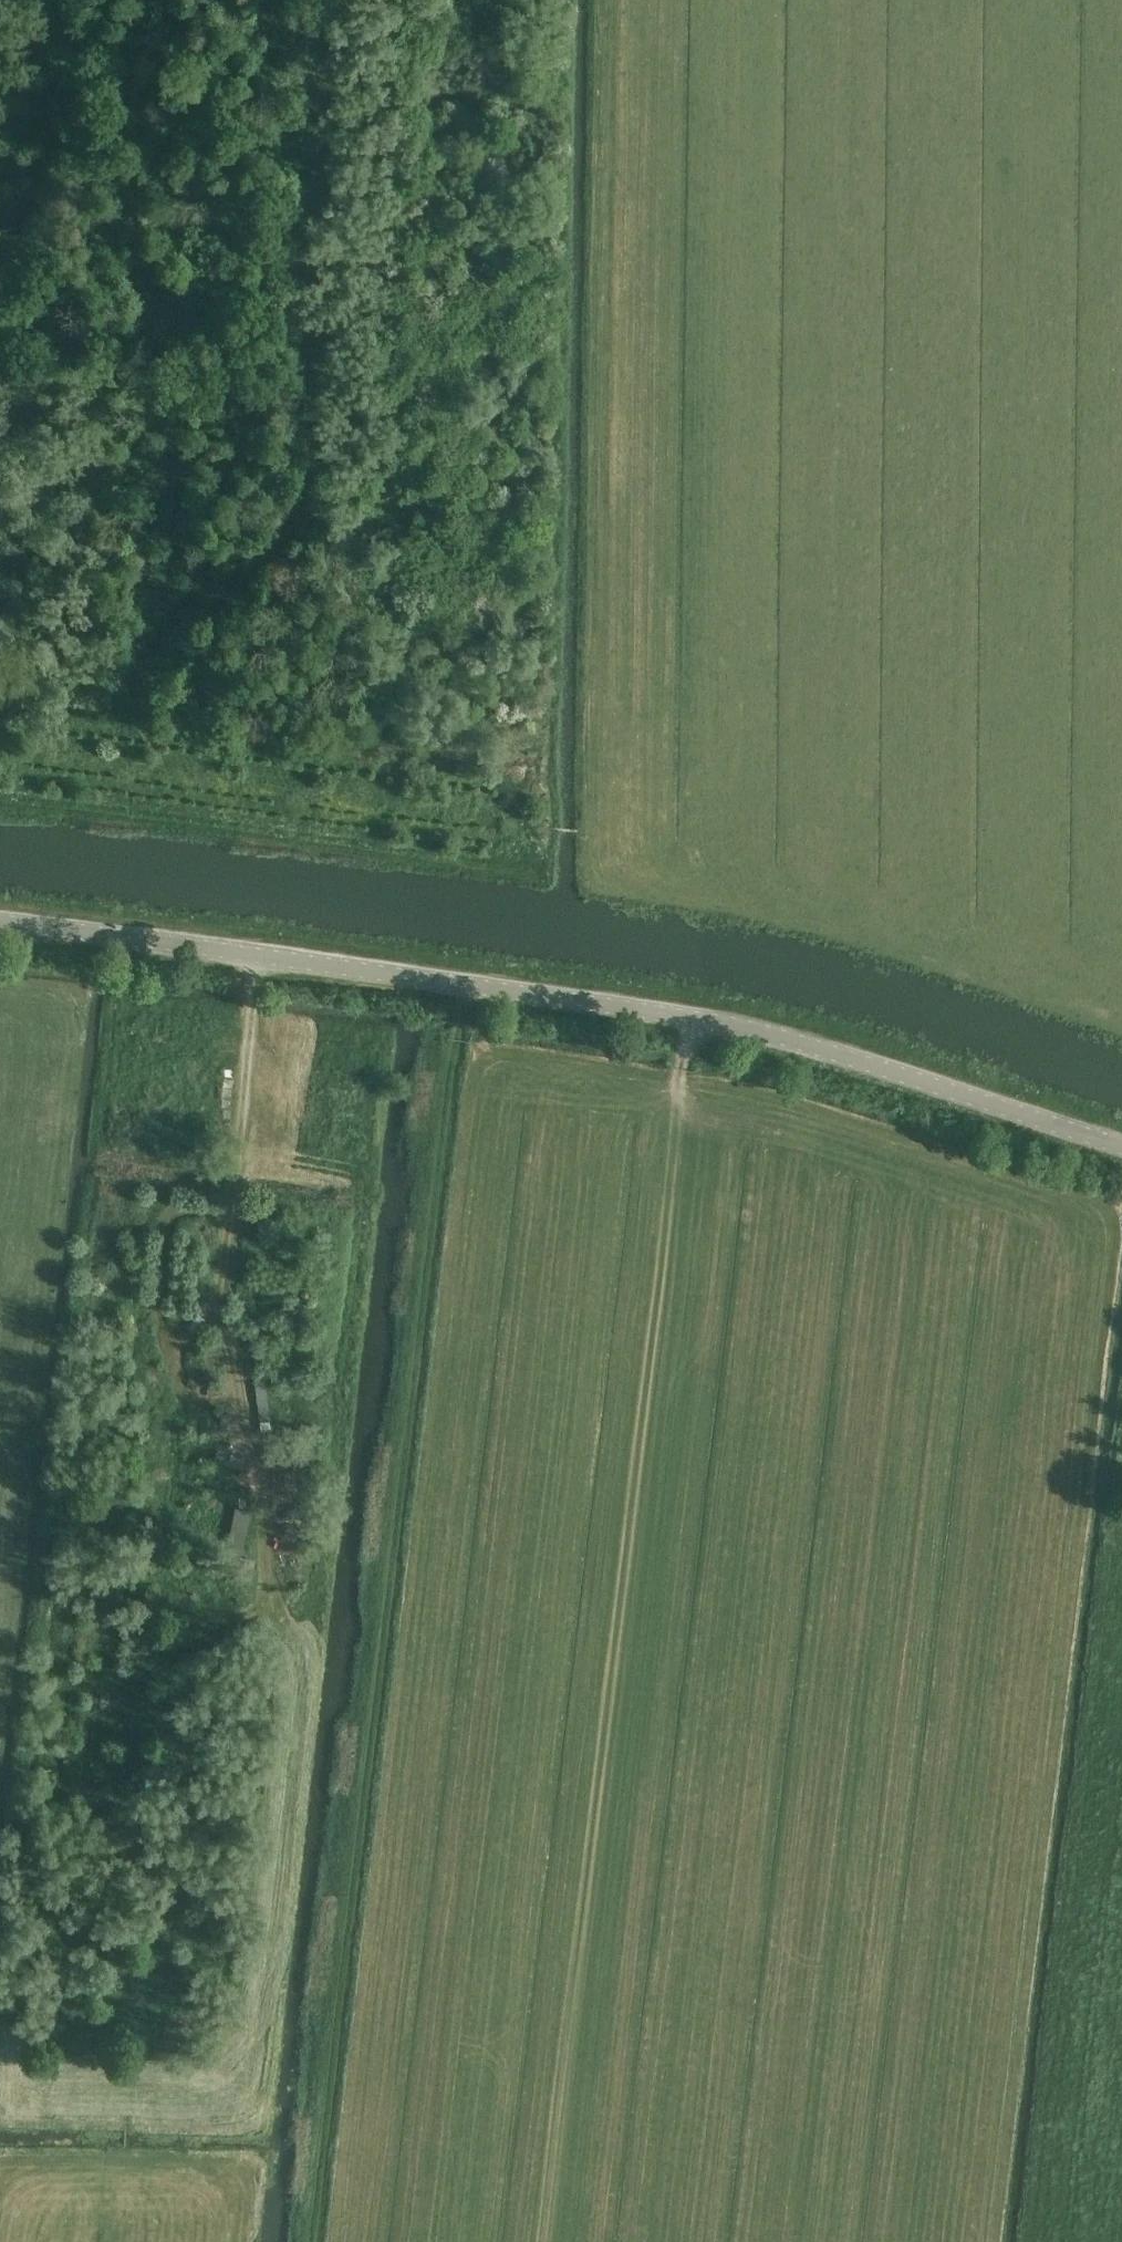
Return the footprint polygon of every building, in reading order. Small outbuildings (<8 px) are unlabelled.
[(313,1085),(313,1094),(340,1095),(340,1086),(313,1085)]
